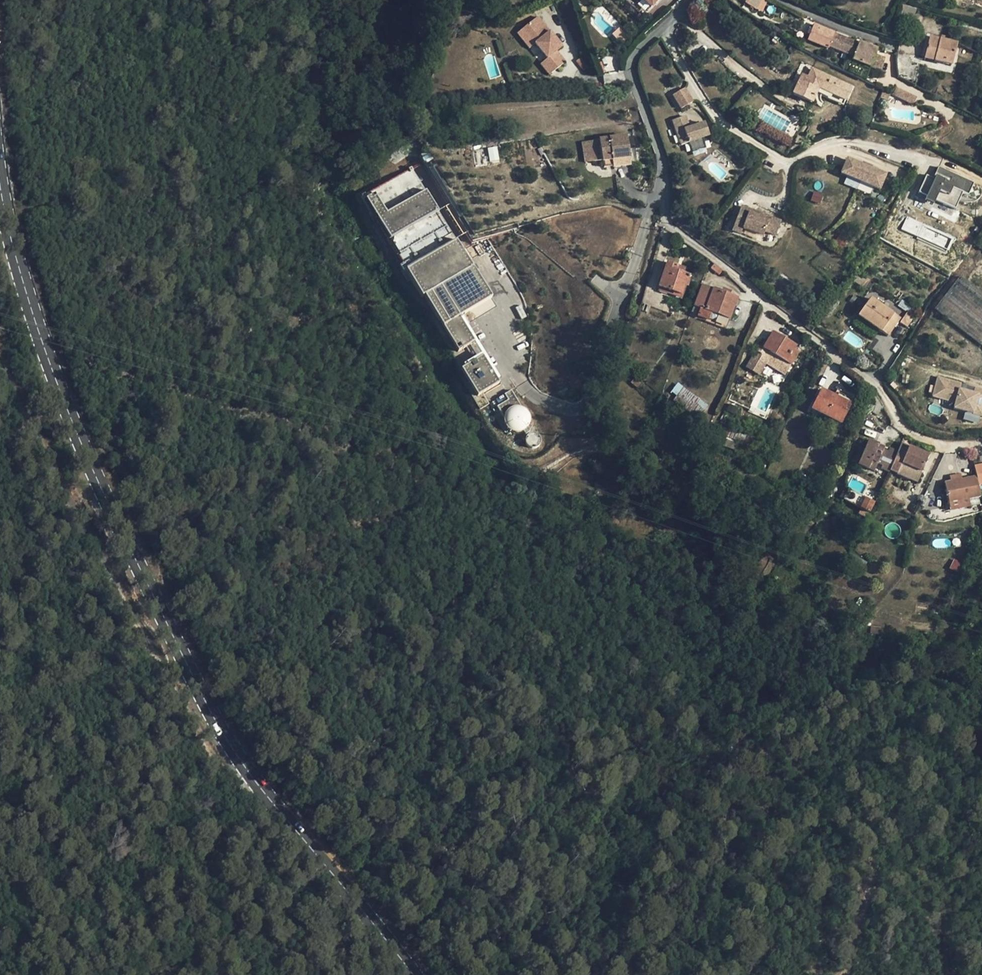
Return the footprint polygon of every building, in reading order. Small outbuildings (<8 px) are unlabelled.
[(744,2),(754,9),(759,0),(745,0),(744,2)] [(754,9),(761,12),(767,0),(759,0),(754,9)] [(539,15),(525,28),(538,42),(551,56),(544,62),(554,72),(569,58),(560,48),(558,46),(563,41),(539,15)] [(839,53),(848,56),(854,42),(844,38),(834,34),(835,32),(814,24),(808,40),(828,48),(828,49),(835,51),(836,49),(840,50),(839,53)] [(538,42),(525,28),(519,33),(532,47),(538,42)] [(711,44),(698,30),(689,41),(698,52),(711,44)] [(931,36),(926,55),(936,57),(936,60),(945,63),(946,60),(952,62),(957,43),(931,36)] [(858,44),(854,42),(848,56),(856,59),(855,61),(870,67),(878,70),(883,58),(874,55),(877,49),(859,43),(858,44)] [(583,70),(588,66),(581,57),(576,60),(583,70)] [(908,69),(909,62),(902,59),(900,67),(908,69)] [(819,87),(845,100),(851,87),(812,69),(808,77),(805,82),(799,80),(793,93),(812,102),(816,93),(819,87)] [(802,74),(799,80),(805,82),(808,77),(802,74)] [(842,105),(845,100),(819,87),(816,93),(842,105)] [(675,95),(683,108),(695,101),(686,88),(675,95)] [(673,121),(682,146),(711,135),(706,123),(691,128),(687,116),(673,121)] [(587,141),(590,161),(602,160),(612,158),(613,166),(631,164),(630,157),(630,156),(627,134),(599,138),(598,140),(587,141)] [(584,162),(590,161),(587,141),(581,142),(584,162)] [(603,167),(613,166),(612,158),(602,160),(603,167)] [(844,158),(840,169),(846,171),(845,174),(872,185),(873,182),(879,184),(883,174),(844,158)] [(978,182),(943,166),(938,176),(940,177),(939,179),(930,175),(923,193),(932,197),(933,194),(941,197),(939,200),(960,209),(967,192),(973,195),(978,182)] [(539,204),(530,207),(532,212),(541,210),(539,204)] [(765,232),(776,235),(782,218),(741,204),(733,227),(763,238),(765,232)] [(934,309),(981,346),(981,247),(934,309)] [(657,291),(668,294),(669,291),(681,295),(684,285),(688,286),(691,276),(682,273),(676,271),(678,266),(667,262),(657,291)] [(737,298),(731,296),(722,293),(703,285),(694,305),(729,318),(737,298)] [(853,304),(857,297),(853,295),(849,301),(853,304)] [(481,312),(495,305),(490,296),(476,304),(481,312)] [(887,336),(899,319),(871,298),(859,315),(887,336)] [(918,311),(901,300),(899,304),(908,311),(915,315),(918,311)] [(907,327),(915,315),(908,311),(900,322),(907,327)] [(796,346),(773,332),(760,353),(758,357),(754,354),(746,367),(759,375),(766,363),(785,374),(797,353),(794,350),(796,346)] [(565,342),(562,345),(569,351),(572,348),(565,342)] [(577,370),(566,378),(576,391),(587,383),(577,370)] [(637,387),(641,382),(628,372),(624,377),(637,387)] [(963,419),(981,423),(981,418),(981,388),(936,377),(932,397),(955,402),(954,408),(965,411),(963,419)] [(868,383),(861,378),(857,383),(864,388),(868,383)] [(698,418),(708,405),(683,387),(673,400),(698,418)] [(839,394),(836,397),(821,390),(812,409),(840,423),(851,400),(839,394)] [(512,402),(502,421),(522,431),(532,412),(512,402)] [(546,430),(540,433),(544,440),(550,437),(546,430)] [(879,445),(868,440),(858,463),(868,468),(872,460),(877,462),(882,464),(881,468),(889,471),(890,468),(918,480),(929,454),(909,446),(905,456),(897,452),(889,449),(888,453),(883,451),(877,448),(879,445)] [(901,443),(897,452),(905,456),(909,446),(901,443)] [(874,470),(877,462),(872,460),(868,468),(874,470)] [(974,465),(976,476),(944,482),(949,509),(960,507),(959,502),(980,497),(980,493),(981,492),(981,464),(974,465)] [(598,494),(607,484),(599,477),(590,488),(598,494)] [(784,483),(791,486),(793,481),(787,478),(784,483)] [(869,635),(879,636),(880,628),(870,627),(869,635)]
